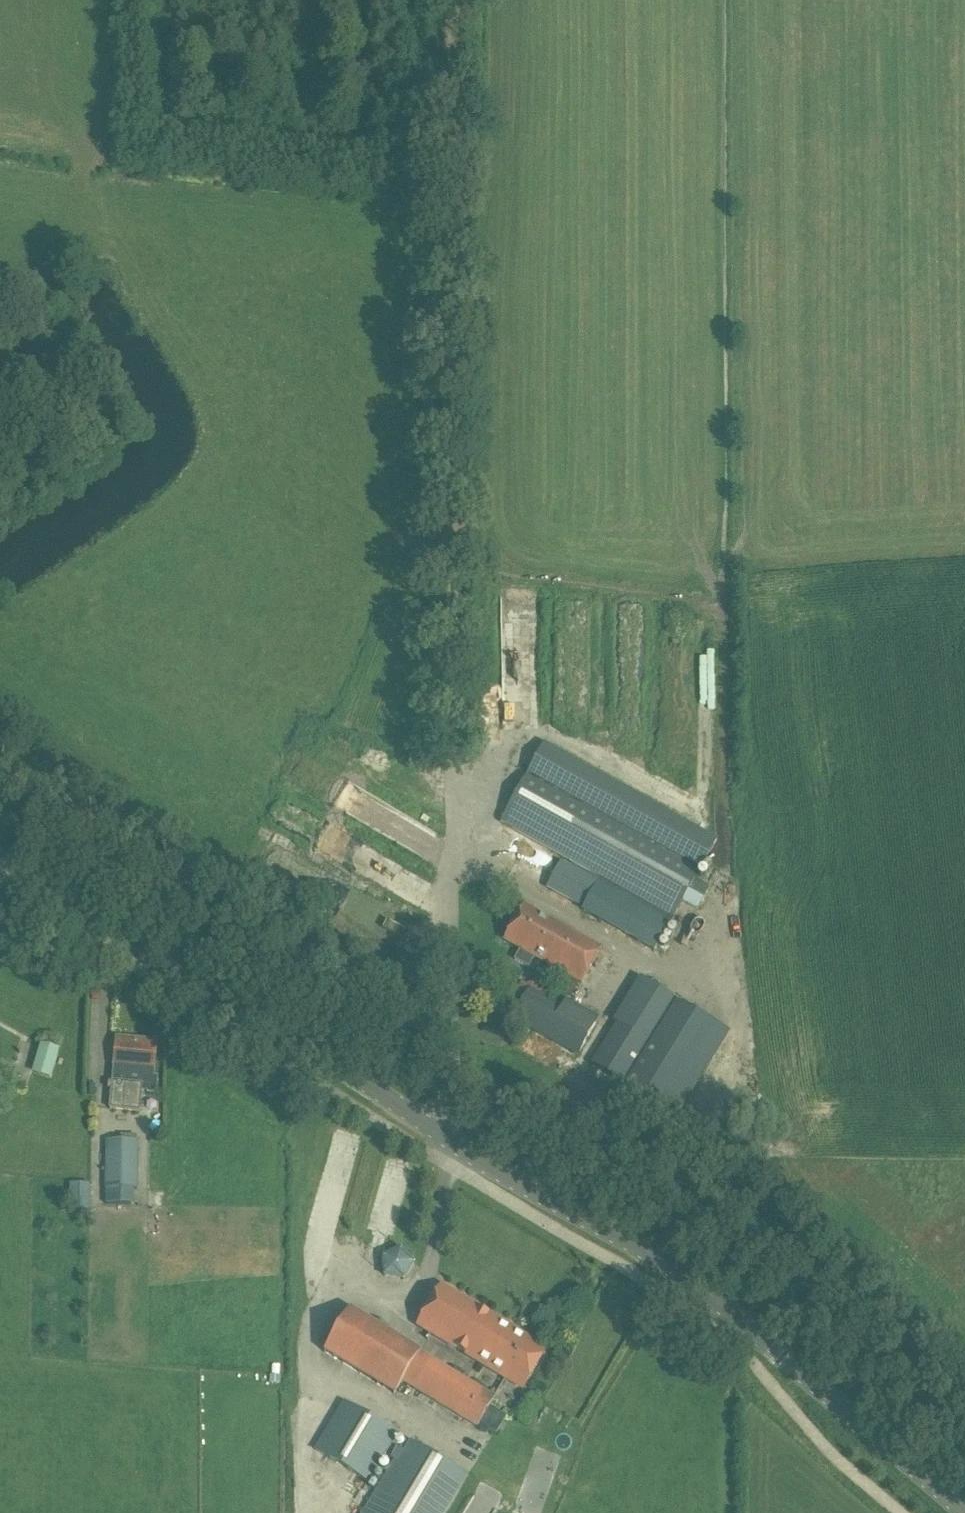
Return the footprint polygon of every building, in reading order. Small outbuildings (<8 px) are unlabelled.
[(320,724),(315,740),(326,744),(332,728),(320,724)] [(716,840),(544,744),(500,824),(600,880),(582,912),(655,953),(671,925),(669,924),(670,923),(656,915),(658,912),(672,920),(682,902),(696,910),(708,889),(694,881),(716,840)] [(602,949),(525,906),(503,941),(520,951),(515,960),(528,968),(534,958),(582,985),(602,949)] [(654,989),(655,987),(642,979),(591,1066),(667,1111),(716,1027),(673,1002),(674,1000),(654,989)] [(514,1021),(578,1056),(598,1021),(533,987),(514,1021)] [(157,1044),(116,1041),(110,1109),(140,1113),(142,1092),(157,1093),(158,1078),(154,1077),(157,1044)] [(51,1062),(54,1049),(39,1045),(35,1058),(51,1062)] [(138,1141),(106,1141),(106,1222),(138,1221),(138,1189),(138,1141)] [(375,1278),(396,1285),(407,1255),(386,1247),(375,1278)] [(546,1351),(442,1288),(417,1329),(522,1391),(546,1351)] [(533,1291),(523,1302),(535,1312),(544,1300),(533,1291)] [(351,1310),(325,1353),(395,1395),(403,1382),(479,1427),(496,1398),(420,1352),(421,1351),(351,1310)] [(270,1376),(270,1384),(280,1384),(280,1376),(270,1376)] [(368,1484),(398,1434),(344,1402),(314,1451),(368,1484)] [(368,1512),(446,1512),(468,1476),(411,1442),(368,1512)] [(334,1501),(352,1508),(356,1497),(337,1490),(334,1501)] [(460,1512),(478,1512),(486,1497),(472,1490),(460,1512)]
